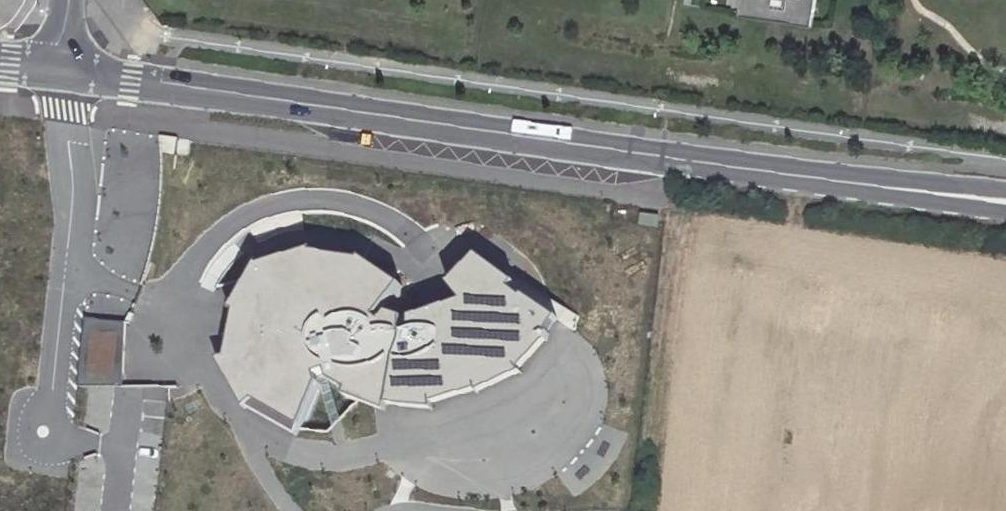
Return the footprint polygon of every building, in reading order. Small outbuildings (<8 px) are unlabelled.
[(742,3),(762,7),(761,15),(792,20),(794,11),(814,15),(816,0),(742,0),(742,3)] [(639,224),(657,227),(659,216),(640,213),(639,224)] [(111,258),(142,256),(140,217),(109,219),(111,258)] [(261,267),(262,269),(312,255),(312,252),(312,249),(260,265),(261,267)] [(312,257),(358,264),(359,262),(360,260),(312,252),(312,255),(312,257)] [(480,257),(476,254),(447,284),(451,287),(480,257)] [(451,287),(462,301),(402,320),(402,317),(388,312),(399,289),(359,262),(358,264),(312,257),(312,255),(262,269),(261,267),(234,313),(235,314),(239,316),(231,357),(226,358),(222,359),(249,406),(251,404),(298,432),(319,383),(316,374),(326,372),(328,380),(346,390),(345,391),(387,408),(388,406),(390,401),(431,405),(431,404),(429,400),(475,387),(476,388),(519,369),(517,366),(544,336),(548,340),(549,333),(547,332),(557,317),(524,294),(522,296),(510,288),(514,282),(480,257),(451,287)] [(399,289),(401,285),(361,258),(360,260),(359,262),(399,289)] [(234,313),(261,267),(260,265),(258,263),(230,311),(234,313)] [(239,316),(235,314),(226,358),(231,357),(239,316)] [(123,388),(126,324),(86,318),(78,387),(123,388)] [(520,370),(548,340),(544,336),(517,366),(519,369),(520,370)] [(222,359),(217,360),(245,409),(247,408),(249,406),(222,359)] [(520,370),(519,369),(476,388),(477,391),(477,393),(522,373),(520,370)] [(429,400),(431,404),(477,391),(476,388),(475,387),(429,400)] [(386,412),(387,408),(345,391),(344,396),(386,412)] [(433,410),(431,405),(390,401),(388,406),(433,410)] [(249,406),(247,408),(296,436),(298,432),(251,404),(249,406)]
